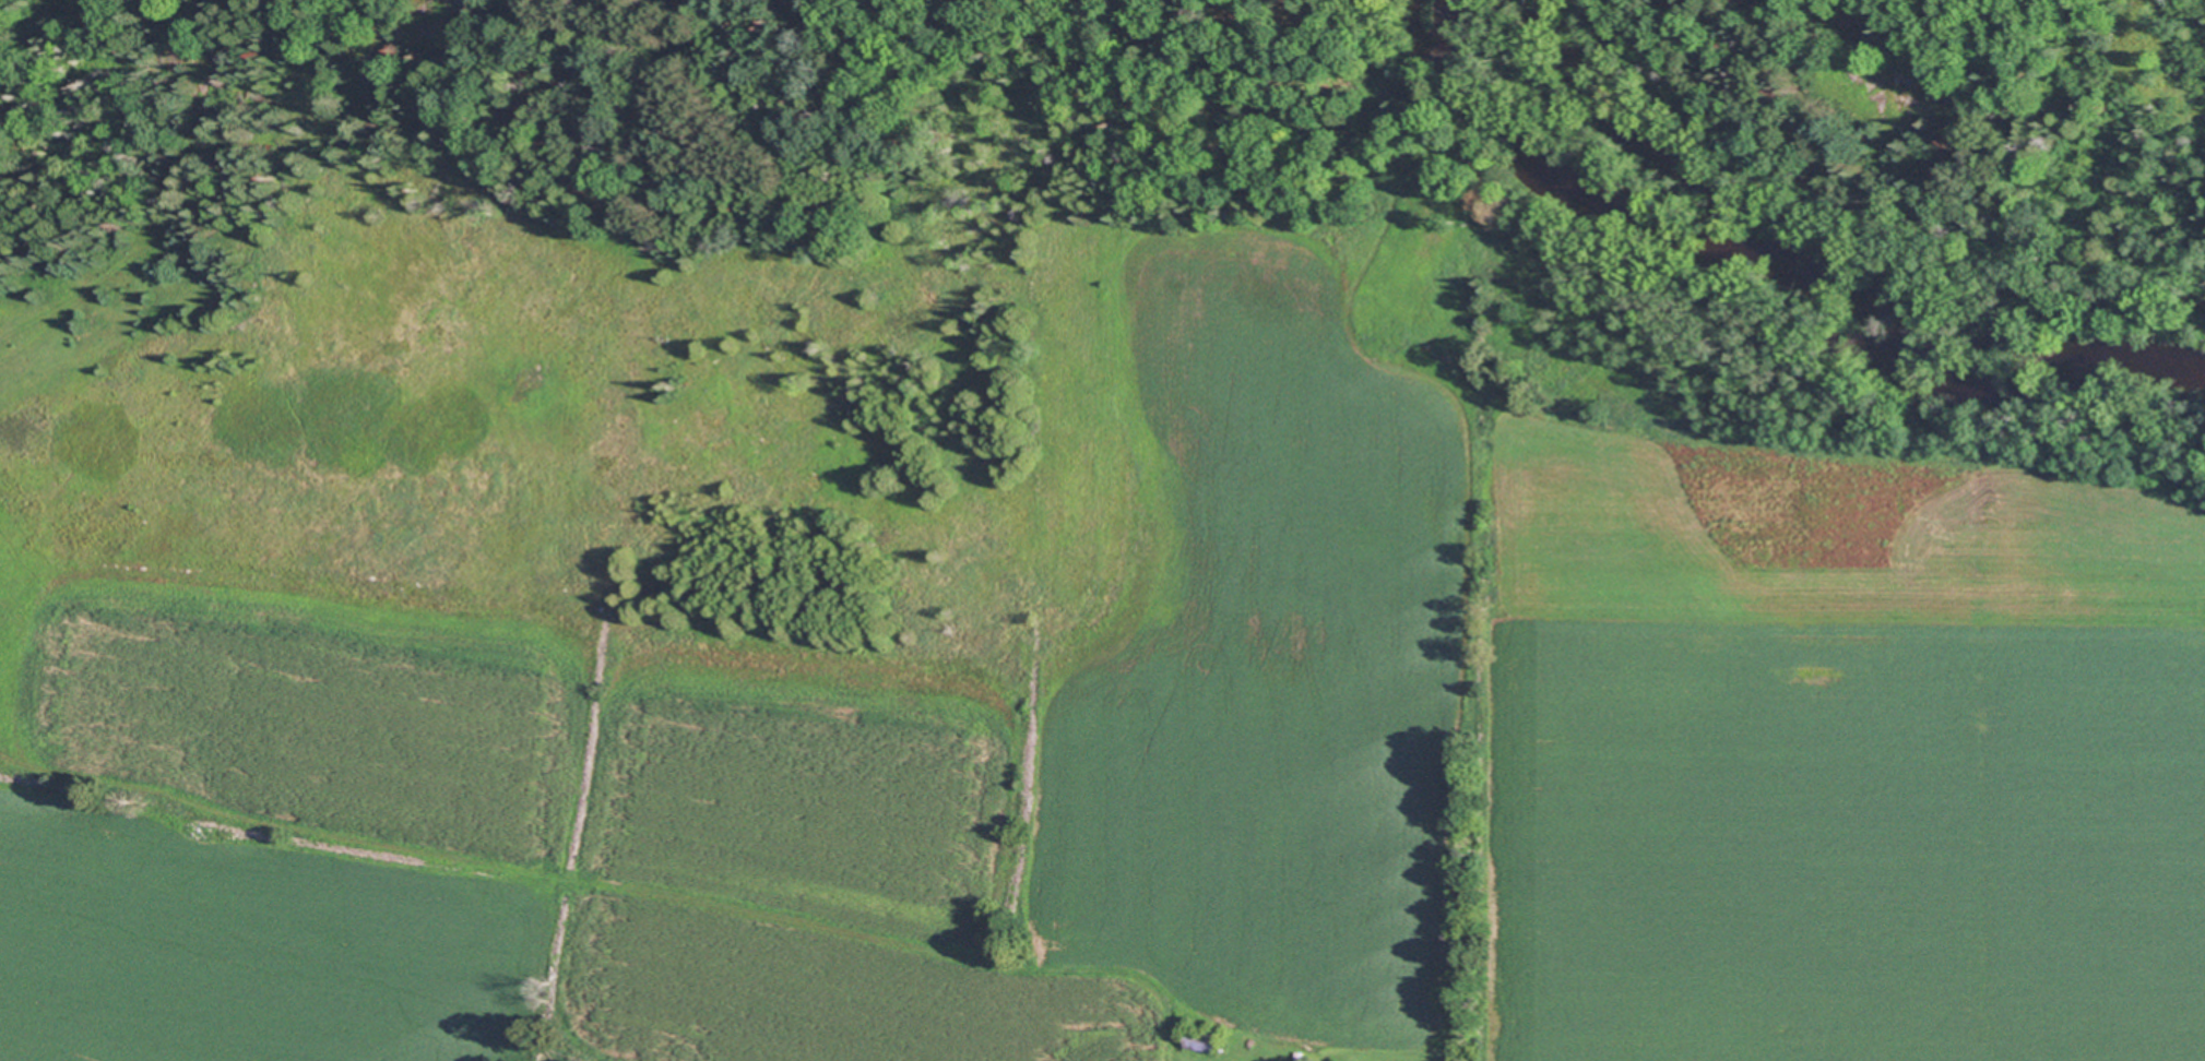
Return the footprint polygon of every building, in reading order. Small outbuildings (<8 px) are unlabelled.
[(1856,29),(1861,13),(1847,8),(1841,24),(1856,29)] [(1218,1052),(1220,1034),(1187,1031),(1185,1049),(1218,1052)]
